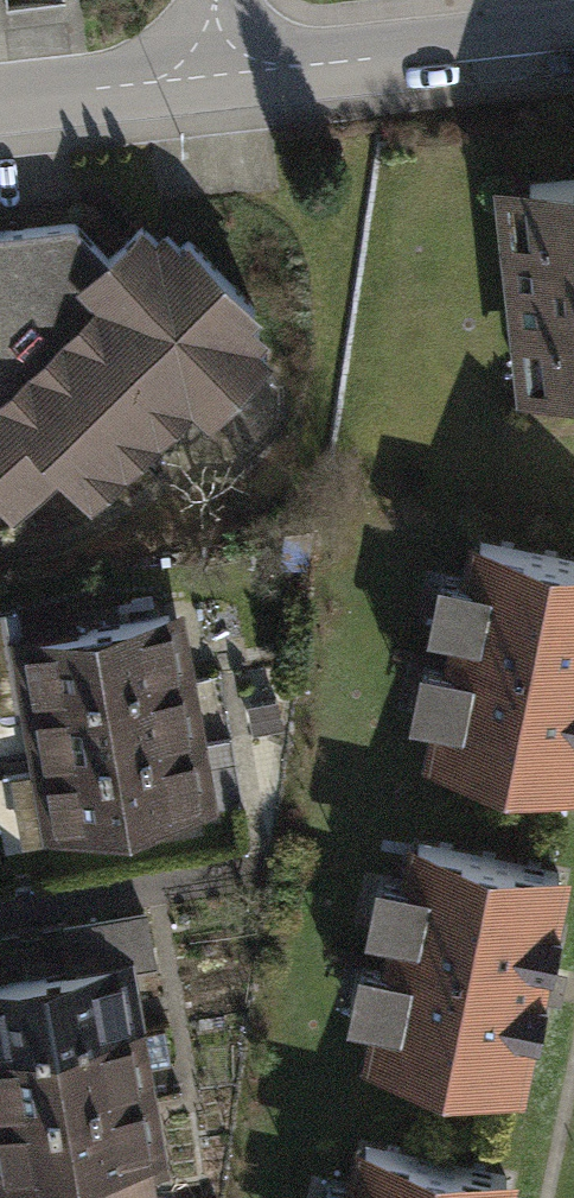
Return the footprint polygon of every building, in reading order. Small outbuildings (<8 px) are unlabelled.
[(484,180),(506,394),(573,391),(573,170),(484,180)] [(35,548),(185,405),(200,415),(263,351),(252,342),(260,332),(215,269),(179,236),(148,230),(131,221),(100,248),(68,225),(0,231),(0,517),(35,548)] [(428,768),(573,797),(573,558),(474,538),(428,768)] [(173,613),(13,641),(25,706),(184,679),(173,613)] [(184,679),(25,706),(36,772),(195,745),(184,679)] [(195,745),(36,772),(47,837),(206,810),(195,745)] [(519,1102),(570,867),(404,831),(352,1065),(519,1102)] [(0,984),(0,1052),(130,1029),(119,963),(0,984)] [(0,1052),(0,1119),(142,1095),(130,1029),(0,1052)] [(0,1119),(0,1187),(153,1161),(142,1095),(0,1119)] [(509,1170),(347,1140),(336,1197),(503,1197),(509,1170)]
